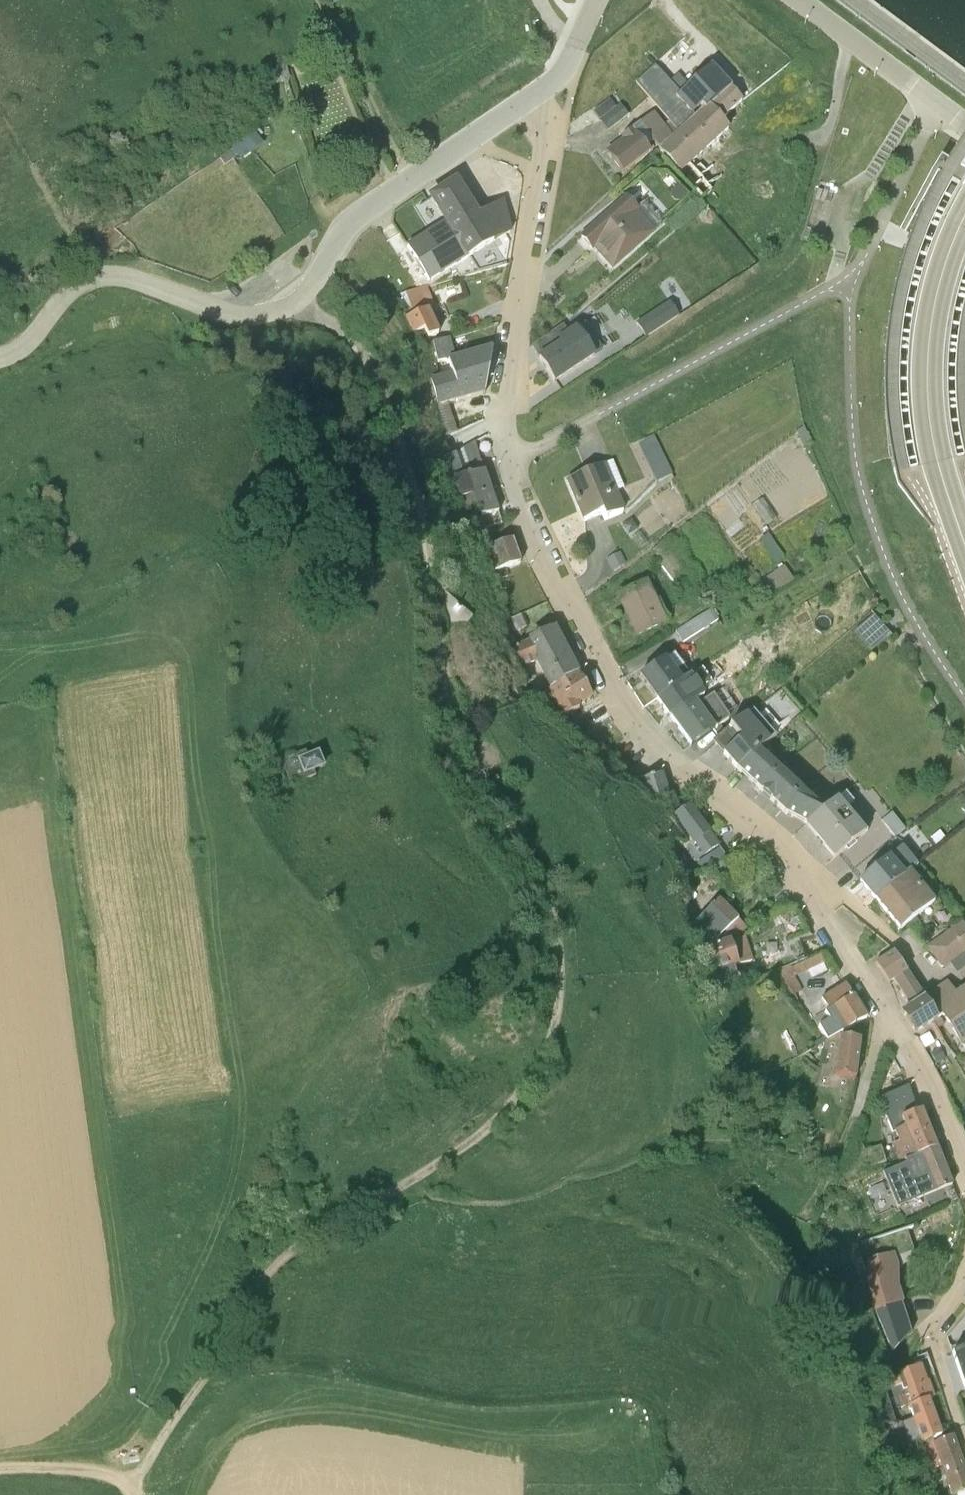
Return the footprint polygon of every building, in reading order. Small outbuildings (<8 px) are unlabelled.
[(640,93),(668,124),(678,134),(728,89),(710,70),(680,97),(660,74),(640,93)] [(657,153),(700,202),(711,191),(709,188),(720,177),(710,166),(704,171),(696,161),(728,131),(720,124),(741,104),(728,89),(678,134),(671,140),(657,153)] [(608,103),(591,116),(606,135),(627,119),(618,109),(614,112),(608,103)] [(622,144),(605,157),(620,177),(652,153),(649,149),(651,147),(657,153),(671,140),(662,129),(652,117),(620,141),(622,144)] [(678,134),(668,124),(662,129),(671,140),(678,134)] [(251,143),(229,158),(238,172),(260,156),(251,143)] [(445,230),(406,254),(427,289),(451,274),(457,284),(505,271),(497,241),(508,239),(500,209),(475,222),(454,189),(429,205),(445,230)] [(624,203),(579,242),(580,243),(589,253),(591,256),(592,255),(610,276),(654,237),(651,234),(658,227),(642,209),(635,214),(624,203)] [(424,295),(399,304),(402,313),(407,311),(413,324),(402,328),(410,343),(422,337),(425,345),(437,340),(426,316),(431,314),(424,295)] [(637,320),(644,337),(681,323),(674,305),(637,320)] [(582,327),(600,354),(610,347),(591,321),(582,327)] [(575,333),(592,360),(600,354),(582,327),(575,333)] [(559,349),(537,363),(552,386),(592,360),(575,333),(574,331),(560,340),(556,343),(559,349)] [(530,352),(537,363),(559,349),(556,343),(560,340),(557,335),(530,352)] [(434,413),(443,444),(456,439),(447,409),(483,398),(490,354),(454,365),(448,344),(431,347),(436,369),(446,366),(450,379),(428,387),(436,412),(434,413)] [(810,445),(803,429),(795,432),(801,448),(810,445)] [(636,445),(655,483),(672,475),(652,437),(636,445)] [(439,468),(456,513),(493,502),(483,475),(482,476),(473,446),(439,468)] [(603,468),(566,484),(583,523),(600,516),(604,522),(623,514),(615,495),(622,492),(611,465),(604,468),(603,468)] [(748,479),(738,486),(751,506),(761,499),(748,479)] [(499,526),(493,502),(456,513),(465,536),(499,526)] [(697,574),(668,538),(651,551),(659,561),(656,564),(675,590),(697,574)] [(519,569),(510,544),(488,552),(484,540),(464,544),(476,591),(494,588),(494,584),(506,581),(505,572),(519,569)] [(618,554),(605,561),(610,572),(623,565),(618,554)] [(762,582),(764,585),(757,590),(765,597),(793,581),(784,569),(762,582)] [(646,584),(617,598),(636,638),(667,621),(657,600),(654,602),(646,584)] [(691,597),(666,614),(675,630),(703,613),(699,606),(697,607),(691,597)] [(703,613),(675,630),(681,644),(717,620),(711,608),(703,613)] [(519,617),(508,622),(514,636),(525,631),(519,617)] [(873,617),(855,633),(868,649),(886,632),(873,617)] [(452,619),(445,626),(454,633),(460,626),(452,619)] [(576,677),(553,632),(531,643),(507,652),(524,690),(532,685),(525,670),(534,666),(548,694),(576,677)] [(673,655),(639,679),(655,701),(689,678),(673,655)] [(689,678),(655,701),(669,720),(694,702),(702,696),(698,690),(709,683),(702,675),(707,671),(704,667),(689,678)] [(576,677),(548,694),(544,697),(560,722),(579,711),(577,707),(590,700),(576,677)] [(694,702),(669,720),(689,748),(728,720),(712,696),(697,707),(694,702)] [(739,742),(721,757),(735,773),(763,749),(774,738),(769,733),(777,726),(764,710),(756,717),(750,711),(728,729),(739,742)] [(739,742),(728,729),(710,744),(721,757),(739,742)] [(763,749),(735,773),(759,795),(781,768),(763,749)] [(781,768),(759,795),(783,817),(801,789),(781,768)] [(659,778),(634,782),(639,807),(665,802),(671,815),(686,802),(683,799),(672,804),(669,798),(666,798),(659,778)] [(801,789),(783,817),(790,821),(793,818),(804,828),(823,812),(801,789)] [(823,812),(804,828),(818,845),(852,816),(846,809),(852,804),(844,795),(823,812)] [(687,810),(664,827),(692,867),(716,849),(687,810)] [(891,814),(881,821),(894,838),(903,830),(891,814)] [(852,816),(818,845),(832,862),(844,852),(846,855),(854,848),(852,845),(866,833),(852,816)] [(873,903),(874,903),(909,873),(916,866),(902,847),(858,884),(863,890),(872,901),(873,903)] [(909,873),(874,903),(898,932),(933,903),(909,873)] [(690,931),(695,958),(735,944),(745,933),(717,905),(690,931)] [(926,949),(940,969),(964,952),(964,929),(962,925),(926,949)] [(743,942),(735,944),(695,958),(700,984),(750,967),(743,942)] [(940,969),(942,970),(948,966),(955,976),(964,968),(964,952),(940,969)] [(892,955),(873,967),(887,987),(892,983),(909,1010),(900,1016),(901,1016),(900,1017),(913,1036),(926,1028),(936,1022),(923,1001),(892,955)] [(820,958),(778,977),(789,1001),(800,995),(793,982),(806,976),(809,983),(824,976),(820,969),(824,967),(820,958)] [(923,1001),(936,1022),(926,1028),(933,1041),(939,1038),(935,1032),(947,1025),(960,1046),(964,1043),(964,990),(953,998),(945,986),(923,1001)] [(827,1025),(817,1032),(825,1047),(831,1043),(864,1023),(843,989),(819,1004),(826,1015),(822,1018),(827,1025)] [(852,1085),(857,1046),(831,1043),(825,1047),(822,1049),(814,1092),(838,1095),(840,1083),(852,1085)] [(935,1151),(919,1114),(914,1115),(904,1093),(878,1103),(896,1145),(887,1149),(894,1167),(934,1152),(935,1151)] [(878,1150),(864,1154),(868,1171),(883,1167),(878,1150)] [(934,1152),(894,1167),(892,1170),(911,1223),(942,1209),(955,1203),(934,1152)] [(956,1217),(955,1203),(942,1209),(944,1214),(917,1227),(922,1239),(955,1222),(956,1217)] [(861,1248),(868,1267),(889,1260),(910,1253),(904,1237),(912,1234),(911,1232),(861,1248)] [(911,1256),(910,1253),(889,1260),(889,1263),(911,1256)] [(889,1263),(889,1260),(868,1267),(863,1269),(875,1305),(874,1305),(893,1348),(907,1332),(903,1328),(910,1324),(889,1263)] [(964,1344),(964,1313),(948,1333),(953,1348),(964,1344)] [(953,1348),(964,1383),(964,1344),(953,1348)] [(929,1395),(942,1431),(955,1427),(933,1366),(926,1368),(920,1356),(928,1353),(927,1349),(914,1354),(917,1362),(918,1362),(924,1378),(928,1377),(934,1393),(929,1395)] [(924,1378),(918,1362),(917,1362),(906,1366),(894,1378),(896,1383),(874,1391),(883,1428),(893,1425),(891,1420),(895,1418),(892,1405),(906,1401),(910,1394),(912,1400),(908,1401),(913,1415),(902,1418),(911,1442),(923,1438),(933,1434),(942,1431),(929,1395),(934,1393),(928,1377),(924,1378)] [(933,1434),(923,1438),(928,1452),(919,1456),(927,1478),(936,1475),(940,1484),(949,1481),(953,1491),(958,1489),(960,1494),(964,1494),(964,1464),(953,1431),(934,1438),(933,1434)]
